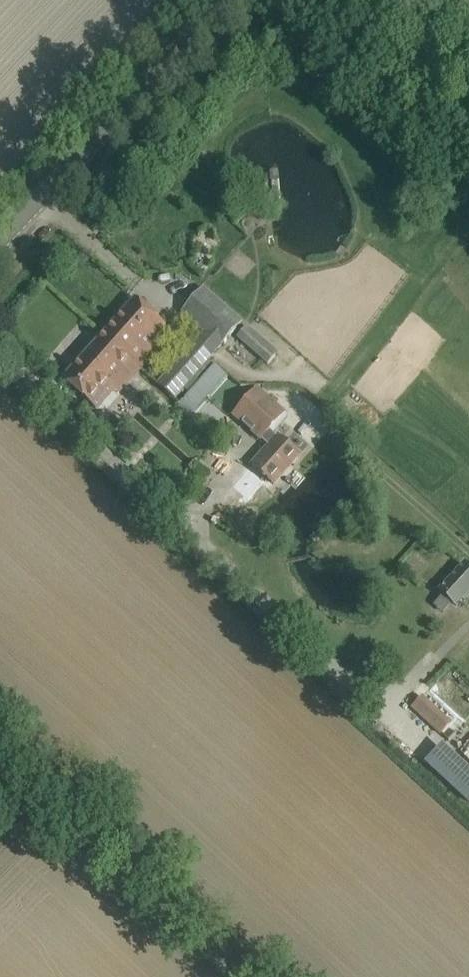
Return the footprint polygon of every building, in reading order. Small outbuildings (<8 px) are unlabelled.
[(159,383),(175,398),(243,323),(204,288),(183,312),(205,332),(159,383)] [(136,300),(105,335),(133,361),(152,340),(165,326),(151,314),(136,300)] [(272,363),(283,350),(252,323),(241,336),(272,363)] [(105,335),(65,381),(96,409),(114,389),(111,386),(133,361),(105,335)] [(285,414),(258,389),(234,416),(268,448),(252,466),(273,485),(298,457),(269,431),(285,414)] [(461,604),(468,597),(468,562),(432,596),(447,612),(459,601),(461,604)] [(413,708),(444,736),(457,721),(426,693),(413,708)] [(439,751),(432,760),(457,782),(465,774),(439,751)] [(457,788),(468,797),(468,782),(464,779),(457,788)]
